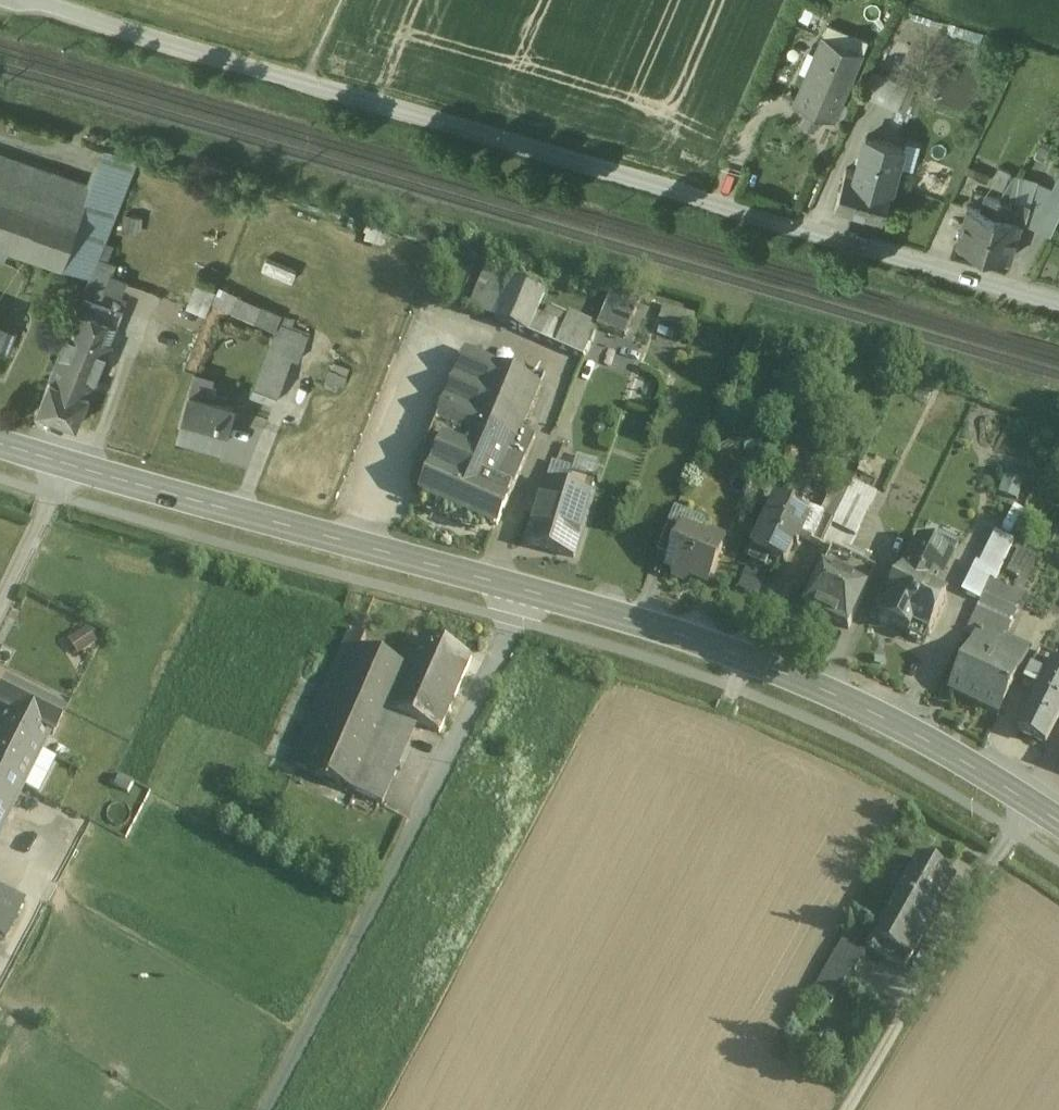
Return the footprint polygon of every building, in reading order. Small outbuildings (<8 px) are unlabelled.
[(826,38),(799,101),(836,117),(863,54),(826,38)] [(904,147),(866,136),(857,171),(846,168),(846,169),(894,183),(904,147)] [(85,206),(65,265),(89,277),(90,277),(91,278),(91,277),(93,271),(98,259),(139,156),(106,146),(94,181),(85,206)] [(0,149),(0,177),(85,206),(94,181),(0,149)] [(999,168),(992,185),(1004,190),(1011,172),(999,168)] [(894,183),(846,169),(835,207),(883,221),(894,183)] [(1016,174),(1003,192),(1003,194),(1002,194),(1003,195),(1003,197),(1014,200),(1015,196),(1033,202),(1039,181),(1016,174)] [(0,177),(0,258),(6,260),(11,246),(65,265),(85,206),(0,177)] [(1056,187),(1039,181),(1033,202),(1027,221),(1024,220),(1023,223),(1052,237),(1055,231),(1039,224),(1054,192),(1056,187)] [(1001,197),(987,192),(983,207),(997,211),(1001,197)] [(1054,192),(1039,224),(1055,231),(1058,222),(1058,194),(1054,192)] [(1033,202),(1015,196),(1014,200),(1015,201),(1011,215),(1024,219),(1024,220),(1027,221),(1033,202)] [(1003,197),(1001,197),(997,211),(1011,215),(1015,201),(1014,200),(1003,197)] [(983,207),(969,203),(958,242),(985,250),(990,233),(997,211),(983,207)] [(1011,215),(997,211),(990,233),(985,250),(1013,258),(1023,223),(1024,220),(1024,219),(1011,215)] [(115,265),(98,259),(93,271),(110,277),(115,265)] [(512,280),(488,269),(471,309),(496,319),(512,280)] [(110,277),(93,271),(91,277),(91,278),(90,277),(87,283),(104,290),(113,294),(118,281),(110,277)] [(89,277),(77,307),(80,309),(85,296),(83,295),(87,283),(90,277),(89,277)] [(545,293),(513,279),(512,280),(496,319),(495,320),(527,334),(536,313),(545,293)] [(205,312),(215,288),(194,280),(184,304),(205,312)] [(104,290),(87,283),(83,295),(85,296),(100,302),(104,290)] [(212,304),(276,331),(283,316),(219,289),(212,304)] [(639,302),(610,294),(597,326),(625,338),(639,302)] [(100,302),(85,296),(80,309),(51,379),(50,381),(39,408),(38,410),(40,411),(41,411),(75,425),(78,426),(78,424),(89,397),(90,395),(89,395),(96,379),(105,357),(124,311),(100,302)] [(687,316),(663,309),(659,320),(683,327),(687,316)] [(565,324),(552,318),(551,320),(536,313),(527,334),(583,359),(597,327),(568,315),(565,324)] [(307,343),(276,331),(266,359),(291,368),(294,358),(300,361),(307,343)] [(541,385),(466,352),(418,468),(431,474),(422,494),(497,527),(508,501),(509,501),(536,437),(522,432),(541,385)] [(105,357),(96,379),(105,382),(106,380),(114,361),(110,360),(108,359),(105,357)] [(291,368),(266,359),(252,395),(277,405),(291,368)] [(194,375),(190,396),(211,401),(215,379),(194,375)] [(234,407),(190,396),(181,433),(225,444),(234,407)] [(593,482),(571,476),(567,489),(546,483),(527,545),(574,559),(592,497),(589,496),(593,482)] [(1023,481),(1005,476),(999,494),(1017,500),(1023,481)] [(845,499),(831,527),(854,538),(876,494),(853,483),(845,499)] [(821,516),(810,516),(808,519),(810,520),(801,539),(821,548),(831,527),(845,499),(831,493),(821,516)] [(776,499),(752,550),(754,551),(749,560),(765,567),(769,558),(784,565),(793,545),(797,547),(801,539),(810,520),(808,519),(793,512),(795,507),(776,499)] [(669,525),(657,553),(671,559),(683,531),(669,525)] [(671,559),(668,567),(708,584),(723,548),(722,547),(723,544),(721,540),(714,537),(709,539),(708,542),(683,531),(671,559)] [(993,531),(980,564),(977,562),(963,592),(980,600),(990,579),(994,581),(1014,541),(993,531)] [(897,629),(936,547),(934,542),(925,537),(919,540),(903,574),(904,574),(902,578),(901,577),(886,607),(884,607),(882,607),(879,609),(878,610),(877,613),(878,615),(879,617),(881,619),(880,621),(897,629)] [(936,547),(897,629),(910,635),(913,629),(929,636),(947,599),(934,593),(952,555),(936,547)] [(1038,558),(1019,549),(1008,572),(1008,573),(1018,577),(1013,589),(1024,594),(1028,583),(1027,582),(1038,558)] [(830,551),(804,608),(847,628),(874,571),(830,551)] [(994,581),(990,579),(980,600),(964,634),(978,640),(983,628),(1005,639),(1025,594),(1024,594),(1013,589),(994,581)] [(86,628),(68,640),(77,655),(96,643),(86,628)] [(1005,639),(983,628),(978,640),(955,690),(1002,712),(1022,670),(1002,660),(1010,641),(1005,639)] [(348,629),(317,699),(335,707),(362,647),(366,637),(348,629)] [(422,637),(409,667),(409,668),(392,712),(418,723),(439,732),(470,658),(422,637)] [(1031,650),(1010,641),(1002,660),(1022,670),(1031,650)] [(362,647),(335,707),(384,729),(392,712),(409,668),(362,647)] [(1042,652),(1028,682),(1042,689),(1022,731),(1048,743),(1058,720),(1058,660),(1042,652)] [(5,686),(0,695),(0,710),(3,711),(49,734),(52,736),(63,715),(5,686)] [(335,707),(317,699),(288,764),(356,794),(384,729),(335,707)] [(3,711),(0,718),(0,796),(15,803),(49,734),(3,711)] [(418,723),(392,712),(384,729),(356,794),(382,806),(418,723)] [(0,796),(0,833),(15,803),(0,796)] [(954,881),(918,860),(867,946),(903,968),(921,938),(924,940),(935,922),(936,923),(943,912),(938,908),(954,881)] [(0,893),(0,936),(4,938),(21,903),(0,893)] [(841,945),(834,958),(832,957),(813,990),(835,1002),(853,969),(855,971),(863,958),(841,945)]
